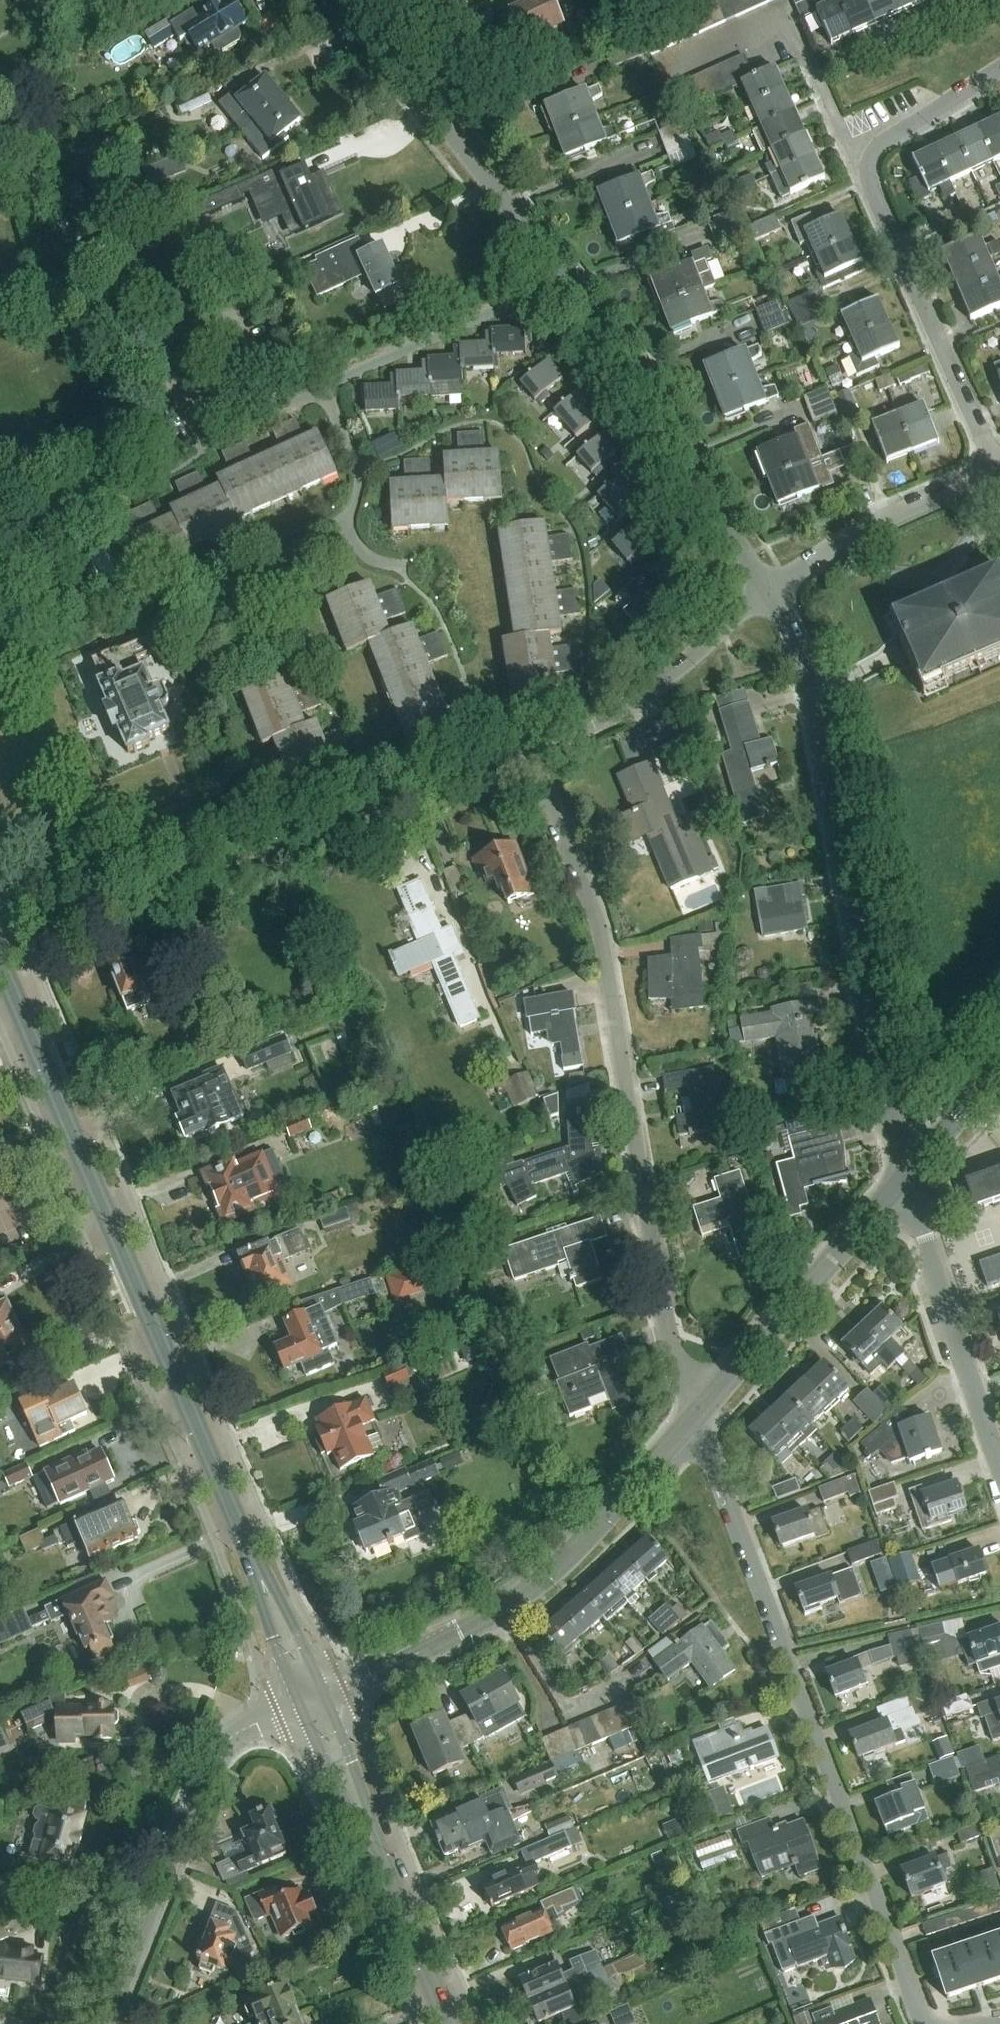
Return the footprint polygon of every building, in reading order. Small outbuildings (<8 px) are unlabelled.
[(193,15),(171,27),(165,18),(144,33),(155,49),(175,36),(180,43),(183,41),(192,57),(211,45),(215,51),(222,53),(240,43),(242,35),(238,29),(245,25),(230,0),(228,0),(196,20),(193,15)] [(527,11),(516,16),(522,30),(519,33),(522,39),(527,40),(528,42),(546,34),(550,37),(557,34),(558,29),(561,27),(550,0),(524,0),(522,1),(527,11)] [(726,24),(716,0),(715,0),(705,4),(716,28),(726,24)] [(737,19),(729,0),(716,0),(726,24),(737,19)] [(741,0),(729,0),(737,19),(748,14),(741,0)] [(748,14),(758,10),(754,0),(741,0),(748,14)] [(767,0),(754,0),(758,10),(769,5),(767,0)] [(854,34),(838,0),(828,5),(825,0),(794,0),(803,19),(820,12),(824,20),(826,20),(836,42),(854,34)] [(838,0),(854,34),(876,25),(865,0),(839,0),(838,0)] [(876,25),(898,15),(891,0),(865,0),(876,25)] [(898,15),(920,5),(917,0),(891,0),(898,15)] [(706,33),(716,28),(705,4),(695,9),(706,33)] [(674,47),(685,42),(674,18),(664,23),(674,47)] [(107,31),(116,47),(132,39),(123,22),(107,31)] [(664,52),(674,47),(664,23),(653,28),(664,52)] [(652,57),(664,52),(653,28),(641,33),(652,57)] [(742,83),(755,77),(745,55),(733,61),(742,83)] [(743,85),(742,83),(733,61),(722,66),(733,90),(743,85)] [(722,95),(733,90),(722,66),(711,71),(722,95)] [(777,67),(755,77),(742,83),(743,85),(752,107),(787,91),(777,67)] [(12,71),(0,77),(0,90),(17,82),(12,71)] [(711,100),(722,95),(711,71),(700,75),(711,100)] [(701,105),(711,100),(700,75),(690,80),(701,105)] [(247,128),(253,123),(284,99),(266,77),(236,101),(231,96),(219,105),(241,133),(247,128)] [(689,111),(701,105),(690,80),(678,85),(689,111)] [(546,108),(556,134),(598,118),(592,104),(603,96),(600,87),(575,96),(572,88),(561,92),(564,101),(546,108)] [(179,109),(182,116),(212,102),(209,96),(206,90),(176,103),(179,109)] [(752,107),(762,129),(797,114),(787,91),(752,107)] [(247,128),(270,155),(289,140),(284,134),(301,120),(284,99),(253,123),(247,128)] [(807,136),(797,114),(762,129),(752,133),(762,155),(772,151),(807,136)] [(603,132),(598,118),(556,134),(567,161),(620,140),(617,130),(603,132)] [(978,130),(994,163),(999,161),(999,120),(978,130)] [(660,134),(665,146),(689,137),(684,125),(660,134)] [(978,130),(956,141),(972,174),(994,163),(978,130)] [(734,133),(722,138),(729,153),(740,148),(734,133)] [(772,151),(781,172),(817,158),(807,136),(772,151)] [(693,149),(689,137),(665,146),(670,158),(693,149)] [(950,184),(972,174),(956,141),(935,151),(950,184)] [(932,198),(930,193),(940,189),(945,201),(955,196),(950,184),(935,151),(914,161),(922,178),(911,184),(920,204),(932,198)] [(180,158),(144,172),(150,187),(186,173),(180,158)] [(826,178),(817,158),(781,172),(770,177),(775,187),(786,182),(791,193),(826,178)] [(290,164),(247,182),(264,220),(282,212),(293,235),(302,231),(303,233),(329,222),(328,220),(342,214),(324,172),(310,178),(305,168),(294,173),(290,164)] [(600,193),(609,220),(650,204),(645,190),(657,183),(653,173),(600,193)] [(753,176),(741,181),(745,189),(756,184),(753,176)] [(741,181),(728,187),(732,195),(735,202),(760,192),(756,184),(745,189),(741,181)] [(244,184),(214,197),(219,210),(249,197),(244,184)] [(672,224),(669,216),(656,218),(650,204),(609,220),(619,246),(658,231),(660,238),(676,232),(673,224),(672,224)] [(961,208),(967,220),(975,217),(969,204),(961,208)] [(945,231),(967,220),(961,208),(939,218),(945,231)] [(707,223),(712,234),(735,225),(731,213),(707,223)] [(809,243),(815,258),(852,242),(842,217),(817,228),(811,216),(791,224),(801,247),(809,243)] [(776,217),(750,229),(755,242),(782,230),(776,217)] [(740,238),(735,225),(712,234),(716,247),(740,238)] [(980,237),(942,254),(952,276),(990,259),(980,237)] [(317,298),(367,275),(371,285),(374,284),(385,308),(399,302),(396,295),(409,289),(393,256),(389,258),(384,249),(367,256),(360,242),(303,268),(317,298)] [(862,264),(852,242),(815,258),(822,273),(816,276),(823,291),(864,272),(861,265),(862,264)] [(652,280),(662,307),(703,291),(718,285),(708,259),(712,257),(709,248),(694,254),(698,263),(652,280)] [(999,281),(990,259),(952,276),(961,298),(999,281)] [(999,281),(961,298),(971,321),(999,308),(999,282),(999,281)] [(709,305),(703,291),(662,307),(672,333),(725,313),(721,303),(709,305)] [(787,304),(794,317),(818,306),(812,293),(787,304)] [(756,310),(760,322),(784,313),(780,301),(756,310)] [(880,301),(842,317),(852,342),(890,325),(880,301)] [(824,319),(818,306),(794,317),(801,330),(824,319)] [(789,326),(784,313),(760,322),(765,335),(789,326)] [(901,348),(890,325),(852,342),(858,355),(849,359),(857,378),(880,367),(876,359),(901,348)] [(491,331),(491,333),(492,354),(525,352),(525,343),(531,342),(530,330),(524,330),(524,329),(491,331)] [(493,367),(492,354),(491,333),(484,333),(485,344),(459,346),(459,348),(460,369),(493,367)] [(705,368),(715,394),(756,378),(751,364),(762,357),(759,347),(705,368)] [(429,398),(462,396),(462,393),(461,380),(460,369),(459,348),(453,348),(453,358),(427,359),(427,362),(428,382),(429,395),(429,398)] [(546,359),(523,379),(542,402),(549,396),(545,391),(561,377),(546,359)] [(429,395),(428,382),(427,362),(421,362),(422,372),(396,374),(396,376),(398,396),(429,395)] [(837,367),(826,372),(829,380),(841,375),(837,367)] [(911,382),(906,370),(896,375),(901,387),(911,382)] [(883,378),(888,390),(896,387),(891,375),(883,378)] [(398,408),(398,396),(396,376),(390,376),(390,387),(364,388),(365,410),(398,408)] [(761,391),(756,378),(715,394),(725,419),(778,399),(775,389),(761,391)] [(880,393),(888,390),(883,378),(875,381),(880,393)] [(803,400),(807,411),(833,401),(828,390),(803,400)] [(577,392),(554,411),(576,437),(594,422),(580,406),(585,402),(577,392)] [(862,419),(851,392),(835,398),(846,425),(862,419)] [(837,414),(833,401),(807,411),(812,424),(837,414)] [(924,404),(897,415),(913,453),(939,443),(924,404)] [(443,412),(434,413),(435,424),(444,423),(443,412)] [(913,453),(897,415),(872,425),(887,463),(913,453)] [(303,433),(297,420),(273,431),(279,445),(303,433)] [(798,438),(758,454),(768,480),(808,464),(809,466),(822,461),(808,426),(795,431),(798,438)] [(603,433),(578,454),(596,477),(606,469),(602,464),(618,451),(603,433)] [(319,434),(269,457),(288,499),(338,476),(319,434)] [(458,435),(459,449),(485,447),(484,434),(458,435)] [(229,468),(252,458),(246,444),(223,454),(229,468)] [(860,467),(852,447),(841,451),(849,472),(860,467)] [(547,448),(541,454),(548,462),(554,456),(547,448)] [(442,457),(444,481),(445,481),(446,504),(501,501),(499,454),(442,457)] [(808,464),(768,480),(778,506),(819,490),(818,489),(833,484),(829,473),(845,467),(840,454),(822,461),(809,466),(808,464)] [(218,480),(221,486),(238,522),(288,499),(269,457),(218,480)] [(404,462),(405,477),(431,475),(430,460),(404,462)] [(175,482),(181,495),(204,485),(198,472),(175,482)] [(629,486),(620,475),(598,494),(620,520),(638,504),(625,489),(629,486)] [(389,485),(391,530),(448,527),(446,504),(445,481),(444,481),(389,485)] [(241,528),(238,522),(221,486),(170,510),(174,517),(190,551),(241,528)] [(155,501),(128,513),(134,527),(161,515),(155,501)] [(194,558),(190,551),(174,517),(123,540),(143,582),(194,558)] [(639,521),(614,543),(633,565),(641,558),(637,553),(654,539),(639,521)] [(498,530),(506,585),(551,579),(543,524),(498,530)] [(571,561),(567,535),(552,537),(555,563),(571,561)] [(594,538),(587,541),(591,549),(598,545),(594,538)] [(138,581),(120,541),(94,553),(113,593),(138,581)] [(892,617),(872,626),(882,647),(888,644),(914,700),(936,690),(934,684),(998,653),(999,657),(999,598),(998,594),(999,593),(999,582),(994,569),(974,578),(974,577),(891,615),(892,617)] [(656,583),(647,572),(625,591),(647,616),(665,602),(651,586),(656,583)] [(548,636),(559,634),(551,579),(506,585),(514,638),(514,640),(548,636)] [(601,580),(594,586),(595,605),(611,592),(601,580)] [(327,600),(348,654),(370,645),(391,637),(390,635),(385,623),(376,599),(370,583),(327,600)] [(405,614),(396,589),(381,595),(391,619),(405,614)] [(560,592),(564,617),(579,615),(576,589),(560,592)] [(418,642),(412,627),(390,635),(391,637),(370,645),(389,696),(432,679),(427,666),(418,642)] [(424,639),(434,663),(447,658),(438,634),(424,639)] [(548,636),(514,640),(514,638),(502,640),(510,696),(556,690),(548,636)] [(171,729),(163,709),(169,707),(170,700),(165,689),(158,686),(153,688),(145,669),(143,670),(137,657),(155,649),(150,639),(120,652),(119,648),(93,660),(102,682),(99,683),(109,706),(106,708),(116,730),(119,729),(129,752),(135,749),(136,750),(146,746),(146,744),(152,742),(151,738),(171,729)] [(560,673),(576,671),(572,645),(556,648),(560,673)] [(305,728),(285,676),(242,693),(262,745),(273,741),(305,728)] [(452,730),(432,679),(389,696),(409,747),(452,730)] [(320,707),(311,682),(297,687),(306,712),(320,707)] [(466,708),(458,685),(444,690),(453,713),(466,708)] [(761,744),(749,704),(721,712),(733,753),(723,756),(744,824),(764,818),(751,772),(779,764),(772,741),(761,744)] [(317,723),(305,728),(273,741),(293,793),(337,776),(317,723)] [(337,758),(352,753),(343,730),(329,735),(337,758)] [(686,747),(662,756),(672,783),(696,773),(686,747)] [(647,763),(617,776),(632,812),(617,818),(630,847),(648,839),(671,891),(712,874),(711,872),(719,869),(714,857),(706,860),(687,815),(675,821),(668,804),(661,807),(654,792),(659,790),(647,763)] [(514,844),(472,860),(478,875),(483,873),(487,885),(496,881),(501,894),(503,893),(508,905),(533,895),(514,844)] [(466,890),(456,866),(443,871),(454,895),(466,890)] [(452,955),(461,951),(451,928),(442,932),(420,881),(405,887),(416,913),(399,920),(402,929),(415,923),(423,943),(389,957),(398,977),(433,963),(460,1028),(479,1020),(473,1003),(474,1003),(471,995),(469,996),(468,992),(469,991),(466,984),(464,985),(463,981),(465,981),(462,973),(460,974),(458,970),(460,970),(457,962),(455,963),(452,955)] [(787,904),(784,886),(754,891),(762,937),(806,929),(801,902),(787,904)] [(209,915),(186,924),(192,940),(215,931),(209,915)] [(712,923),(699,924),(700,933),(713,932),(712,923)] [(702,950),(701,937),(669,941),(671,958),(648,961),(648,989),(652,989),(654,1001),(671,1001),(672,1013),(679,1012),(705,1009),(698,951),(702,950)] [(146,945),(145,942),(105,958),(127,1012),(144,1005),(140,994),(162,985),(153,962),(168,956),(164,944),(150,943),(146,945)] [(494,979),(498,987),(510,981),(506,973),(494,979)] [(582,1067),(570,995),(526,1002),(531,1034),(547,1032),(549,1042),(554,1045),(561,1044),(565,1070),(582,1067)] [(741,1029),(743,1040),(743,1043),(775,1037),(783,1083),(774,1084),(776,1097),(793,1094),(792,1085),(809,1083),(808,1078),(820,1076),(814,1038),(811,1039),(808,1020),(821,1017),(818,1002),(771,1010),(771,1015),(756,1018),(756,1016),(739,1019),(741,1029)] [(743,1040),(741,1029),(730,1031),(732,1042),(743,1040)] [(334,1033),(311,1044),(319,1061),(342,1050),(334,1033)] [(246,1072),(289,1054),(283,1038),(239,1056),(246,1072)] [(537,1100),(527,1074),(510,1081),(505,1066),(481,1076),(487,1092),(504,1085),(514,1110),(537,1100)] [(208,1133),(226,1125),(226,1124),(243,1117),(223,1069),(205,1076),(207,1081),(174,1095),(183,1117),(177,1120),(185,1138),(206,1129),(208,1133)] [(713,1070),(662,1077),(664,1094),(688,1091),(691,1118),(674,1120),(677,1137),(721,1131),(713,1070)] [(584,1083),(583,1075),(570,1076),(571,1087),(584,1083)] [(559,1115),(558,1096),(544,1101),(550,1118),(559,1115)] [(595,1105),(567,1106),(568,1146),(507,1168),(503,1160),(487,1164),(501,1190),(508,1187),(518,1207),(538,1197),(533,1184),(567,1172),(575,1187),(605,1172),(595,1105)] [(307,1116),(285,1124),(290,1139),(312,1130),(307,1116)] [(800,1122),(785,1127),(788,1139),(804,1135),(800,1122)] [(802,1216),(800,1209),(808,1206),(804,1190),(820,1186),(840,1185),(840,1184),(846,1183),(837,1151),(845,1148),(839,1125),(804,1135),(788,1139),(794,1161),(776,1166),(787,1204),(785,1204),(789,1219),(802,1216)] [(252,1205),(265,1199),(289,1189),(273,1152),(236,1168),(233,1162),(203,1175),(204,1177),(203,1179),(205,1185),(208,1186),(219,1213),(218,1215),(221,1221),(223,1221),(224,1223),(254,1211),(252,1205)] [(719,1200),(691,1209),(700,1236),(728,1226),(739,1257),(763,1249),(738,1172),(712,1180),(719,1200)] [(967,1187),(977,1214),(999,1205),(999,1175),(967,1187)] [(361,1218),(357,1206),(346,1209),(320,1218),(324,1231),(351,1222),(361,1218)] [(599,1219),(502,1251),(512,1281),(568,1263),(576,1288),(600,1280),(588,1245),(606,1239),(599,1219)] [(260,1293),(262,1297),(268,1297),(273,1292),(292,1284),(282,1260),(309,1249),(301,1231),(240,1256),(256,1295),(260,1293)] [(426,1264),(386,1278),(395,1302),(434,1289),(426,1264)] [(370,1282),(340,1291),(345,1306),(374,1296),(370,1282)] [(336,1294),(319,1302),(326,1315),(342,1307),(336,1294)] [(17,1332),(5,1306),(0,1309),(0,1339),(17,1332)] [(337,1347),(333,1337),(338,1335),(331,1317),(325,1319),(320,1307),(285,1322),(294,1341),(275,1349),(284,1370),(300,1363),(305,1377),(333,1366),(328,1351),(337,1347)] [(882,1310),(862,1329),(895,1365),(904,1356),(890,1342),(902,1331),(882,1310)] [(888,1372),(895,1365),(862,1329),(842,1348),(861,1369),(873,1357),(888,1372)] [(591,1330),(581,1334),(584,1342),(595,1338),(591,1330)] [(0,1339),(0,1371),(29,1358),(17,1332),(0,1339)] [(588,1345),(551,1360),(560,1383),(557,1384),(570,1418),(610,1402),(613,1411),(631,1404),(614,1362),(630,1356),(622,1336),(590,1349),(588,1345)] [(479,1342),(460,1349),(466,1365),(484,1359),(479,1342)] [(929,1380),(911,1362),(903,1369),(921,1388),(929,1380)] [(830,1408),(847,1393),(822,1365),(804,1381),(830,1408)] [(404,1367),(384,1376),(391,1390),(411,1381),(404,1367)] [(804,1381),(786,1398),(811,1426),(830,1408),(804,1381)] [(900,1405),(883,1387),(874,1396),(891,1413),(900,1405)] [(87,1415),(75,1388),(45,1401),(42,1396),(24,1404),(43,1446),(75,1432),(71,1422),(87,1415)] [(876,1427),(889,1414),(868,1393),(855,1405),(876,1427)] [(811,1426),(786,1398),(768,1414),(793,1441),(800,1448),(817,1433),(811,1426)] [(319,1419),(322,1425),(314,1428),(320,1441),(316,1442),(321,1456),(326,1454),(327,1457),(332,1454),(339,1471),(374,1457),(361,1426),(374,1421),(365,1400),(319,1419)] [(792,1455),(800,1448),(793,1441),(768,1414),(750,1431),(775,1458),(785,1449),(792,1455)] [(871,1458),(879,1451),(892,1465),(908,1460),(910,1465),(941,1455),(930,1420),(899,1431),(899,1432),(890,1435),(888,1437),(881,1429),(861,1447),(871,1458)] [(847,1427),(856,1437),(862,1431),(853,1421),(847,1427)] [(849,1443),(856,1437),(847,1427),(840,1433),(849,1443)] [(113,1482),(99,1452),(87,1457),(86,1454),(44,1474),(59,1507),(113,1482)] [(384,1497),(349,1512),(366,1553),(404,1537),(407,1543),(425,1535),(411,1502),(402,1506),(396,1494),(437,1477),(431,1462),(406,1472),(405,1470),(377,1481),(384,1497)] [(26,1465),(1,1477),(8,1490),(32,1479),(26,1465)] [(836,1472),(829,1465),(821,1471),(831,1482),(846,1476),(840,1469),(836,1472)] [(853,1477),(819,1490),(824,1504),(848,1496),(849,1499),(860,1495),(853,1477)] [(795,1481),(772,1490),(777,1502),(800,1493),(795,1481)] [(924,1496),(922,1489),(909,1493),(922,1534),(952,1524),(950,1518),(965,1513),(955,1481),(941,1485),(943,1490),(924,1496)] [(897,1485),(871,1493),(878,1516),(905,1508),(897,1485)] [(68,1551),(82,1545),(89,1561),(136,1541),(135,1540),(139,1535),(135,1526),(129,1525),(128,1523),(124,1524),(117,1507),(52,1535),(53,1537),(44,1541),(46,1547),(41,1549),(42,1552),(65,1542),(68,1551)] [(824,1520),(820,1510),(808,1514),(806,1510),(772,1522),(781,1547),(783,1552),(815,1541),(829,1536),(824,1520)] [(39,1531),(19,1540),(26,1556),(41,1549),(46,1547),(44,1541),(39,1531)] [(645,1579),(655,1570),(665,1561),(647,1539),(626,1558),(645,1579)] [(875,1540),(845,1551),(850,1564),(880,1554),(875,1540)] [(955,1554),(929,1563),(937,1585),(955,1578),(958,1586),(986,1576),(978,1552),(957,1559),(955,1554)] [(922,1579),(914,1554),(894,1561),(902,1586),(922,1579)] [(631,1608),(641,1600),(632,1590),(645,1579),(626,1558),(604,1577),(623,1599),(631,1608)] [(821,1607),(819,1603),(837,1597),(840,1605),(863,1597),(852,1567),(796,1587),(805,1613),(821,1607)] [(604,1577),(583,1595),(602,1617),(623,1599),(604,1577)] [(103,1618),(105,1617),(99,1604),(113,1598),(105,1582),(44,1609),(45,1612),(28,1620),(32,1629),(49,1621),(50,1624),(68,1616),(78,1638),(79,1637),(86,1653),(101,1646),(106,1659),(118,1654),(103,1618)] [(583,1595),(561,1615),(580,1637),(602,1617),(583,1595)] [(687,1616),(677,1604),(671,1610),(681,1621),(687,1616)] [(666,1605),(649,1621),(663,1637),(680,1621),(666,1605)] [(0,1621),(0,1648),(33,1633),(22,1610),(0,1621)] [(580,1637),(561,1615),(539,1634),(559,1656),(580,1637)] [(733,1671),(719,1652),(727,1646),(709,1622),(701,1628),(700,1627),(653,1663),(666,1680),(689,1663),(709,1689),(733,1671)] [(942,1626),(941,1624),(916,1630),(919,1643),(945,1637),(942,1626)] [(967,1667),(975,1664),(979,1675),(999,1667),(999,1627),(959,1642),(967,1667)] [(917,1652),(912,1629),(890,1634),(895,1657),(917,1652)] [(641,1650),(630,1638),(625,1643),(635,1655),(641,1650)] [(601,1660),(612,1672),(618,1667),(608,1654),(601,1660)] [(859,1671),(873,1665),(869,1654),(849,1661),(825,1670),(835,1697),(865,1686),(859,1671)] [(605,1676),(612,1672),(601,1660),(595,1665),(605,1676)] [(145,1669),(122,1678),(129,1694),(152,1684),(145,1669)] [(470,1744),(483,1737),(524,1714),(518,1703),(502,1675),(461,1698),(470,1713),(457,1718),(470,1744)] [(851,1731),(861,1757),(908,1739),(904,1729),(921,1723),(918,1714),(939,1706),(931,1687),(909,1695),(913,1707),(851,1731)] [(61,1717),(60,1712),(66,1712),(65,1694),(20,1713),(29,1732),(61,1717)] [(967,1694),(940,1703),(945,1717),(972,1707),(967,1694)] [(976,1704),(981,1718),(984,1717),(993,1741),(999,1739),(999,1701),(996,1702),(994,1698),(976,1704)] [(633,1701),(622,1706),(632,1729),(643,1724),(633,1701)] [(632,1729),(622,1706),(610,1711),(620,1733),(632,1729)] [(111,1741),(111,1738),(115,1738),(115,1725),(118,1722),(118,1713),(115,1710),(112,1710),(112,1707),(95,1707),(95,1711),(60,1712),(61,1717),(61,1744),(73,1744),(73,1739),(93,1738),(93,1741),(111,1741)] [(610,1711),(600,1715),(610,1738),(620,1733),(610,1711)] [(610,1738),(600,1715),(589,1720),(599,1743),(610,1738)] [(457,1751),(470,1744),(457,1718),(445,1723),(442,1716),(412,1729),(431,1774),(461,1762),(457,1751)] [(733,1719),(717,1725),(720,1732),(732,1727),(736,1726),(733,1719)] [(589,1720),(578,1725),(588,1747),(599,1743),(589,1720)] [(588,1747),(578,1725),(566,1729),(576,1752),(588,1747)] [(720,1732),(692,1742),(708,1783),(777,1757),(766,1727),(737,1738),(732,1727),(720,1732)] [(563,1758),(576,1752),(566,1729),(553,1735),(563,1758)] [(633,1730),(624,1734),(629,1746),(638,1742),(633,1730)] [(550,1763),(563,1758),(553,1735),(540,1740),(550,1763)] [(955,1755),(949,1737),(935,1742),(942,1760),(955,1755)] [(683,1768),(674,1747),(664,1751),(672,1772),(683,1768)] [(954,1755),(930,1765),(937,1784),(962,1775),(954,1755)] [(987,1761),(964,1769),(973,1794),(996,1786),(987,1761)] [(520,1794),(557,1779),(554,1772),(515,1788),(510,1776),(499,1781),(508,1802),(521,1796),(520,1794)] [(902,1793),(875,1803),(887,1835),(928,1820),(914,1783),(901,1788),(902,1793)] [(87,1805),(75,1802),(78,1792),(42,1806),(41,1811),(36,1813),(34,1819),(36,1823),(40,1824),(39,1828),(36,1830),(34,1838),(36,1841),(31,1861),(71,1871),(76,1855),(78,1855),(83,1835),(81,1834),(85,1818),(84,1817),(87,1805)] [(488,1818),(494,1816),(506,1811),(506,1810),(499,1794),(481,1802),(430,1823),(439,1846),(452,1840),(452,1839),(455,1837),(453,1833),(488,1818)] [(226,1863),(216,1867),(223,1882),(259,1867),(258,1866),(286,1855),(281,1843),(284,1839),(282,1834),(277,1833),(272,1821),(276,1820),(270,1807),(263,1810),(263,1812),(257,1814),(258,1816),(253,1818),(255,1824),(248,1827),(250,1832),(244,1835),(246,1840),(221,1850),(226,1863)] [(719,1821),(734,1815),(730,1807),(716,1812),(719,1821)] [(506,1812),(506,1811),(494,1816),(488,1818),(453,1833),(455,1837),(452,1839),(452,1840),(439,1846),(444,1856),(459,1850),(460,1854),(485,1843),(491,1856),(519,1843),(506,1812)] [(565,1831),(574,1827),(569,1814),(545,1825),(550,1838),(565,1831)] [(681,1820),(668,1826),(674,1839),(687,1833),(681,1820)] [(735,1820),(719,1826),(722,1833),(738,1827),(735,1820)] [(756,1865),(789,1852),(799,1878),(821,1870),(803,1822),(778,1832),(777,1828),(772,1830),(768,1820),(736,1832),(742,1846),(748,1844),(756,1865)] [(978,1824),(958,1831),(963,1843),(982,1836),(978,1824)] [(565,1831),(571,1846),(582,1841),(576,1826),(574,1827),(565,1831)] [(987,1832),(999,1866),(999,1868),(999,1828),(987,1832)] [(541,1886),(536,1874),(539,1873),(535,1862),(571,1846),(565,1831),(550,1838),(520,1851),(527,1866),(481,1885),(485,1895),(484,1898),(486,1903),(489,1904),(491,1907),(541,1886)] [(729,1834),(694,1846),(699,1858),(700,1858),(704,1869),(737,1857),(729,1834)] [(662,1853),(651,1858),(655,1866),(665,1861),(662,1853)] [(944,1853),(900,1870),(910,1896),(944,1884),(939,1870),(949,1867),(944,1853)] [(275,1888),(250,1899),(245,1901),(253,1922),(273,1914),(283,1938),(293,1933),(295,1938),(306,1933),(304,1929),(314,1925),(311,1916),(316,1914),(309,1897),(303,1899),(300,1891),(280,1900),(275,1888)] [(500,1933),(500,1936),(501,1938),(503,1939),(505,1939),(510,1951),(552,1934),(548,1924),(558,1920),(557,1918),(563,1915),(561,1910),(578,1903),(572,1889),(539,1904),(542,1911),(501,1929),(502,1932),(500,1933)] [(921,1924),(925,1935),(999,1911),(999,1898),(921,1924)] [(215,1968),(227,1972),(229,1966),(237,1969),(241,1959),(255,1952),(236,1911),(216,1904),(196,1957),(199,1959),(198,1961),(202,1963),(199,1970),(212,1975),(215,1968)] [(942,1906),(928,1911),(931,1919),(945,1913),(942,1906)] [(849,1949),(843,1935),(845,1934),(839,1918),(798,1934),(790,1912),(761,1923),(770,1947),(786,1940),(798,1969),(831,1956),(837,1970),(844,1970),(853,1961),(848,1949),(849,1949)] [(0,1923),(0,1942),(9,1938),(3,1922),(0,1923)] [(999,1981),(999,1935),(972,1945),(986,1986),(999,1981)] [(947,1999),(986,1986),(972,1945),(933,1958),(937,1969),(933,1970),(936,1981),(940,1980),(947,1999)] [(4,1980),(4,1981),(38,1985),(40,1961),(31,1960),(32,1953),(0,1949),(0,1979),(4,1980)] [(557,1964),(519,1980),(529,2002),(588,1977),(586,1974),(602,1968),(595,1953),(570,1963),(573,1972),(562,1976),(557,1964)] [(622,1962),(627,1975),(646,1967),(641,1954),(622,1962)] [(529,2002),(538,2023),(561,2014),(565,2023),(585,2023),(589,2022),(585,2013),(581,2015),(578,2007),(575,2008),(570,1995),(592,1986),(595,1994),(616,1986),(613,1978),(618,1976),(614,1966),(603,1971),(602,1968),(586,1974),(588,1977),(529,2002)] [(298,2017),(295,2008),(296,2008),(294,2004),(297,2000),(293,1991),(290,1991),(288,1986),(250,2002),(251,2006),(245,2008),(251,2020),(256,2018),(259,2023),(280,2023),(298,2017)] [(820,2019),(813,2021),(814,2023),(879,2023),(869,1999),(834,2014),(831,2007),(817,2012),(820,2019)] [(627,2006),(609,2014),(613,2023),(634,2023),(627,2006)] [(808,2012),(796,2017),(799,2023),(813,2023),(808,2012)]
